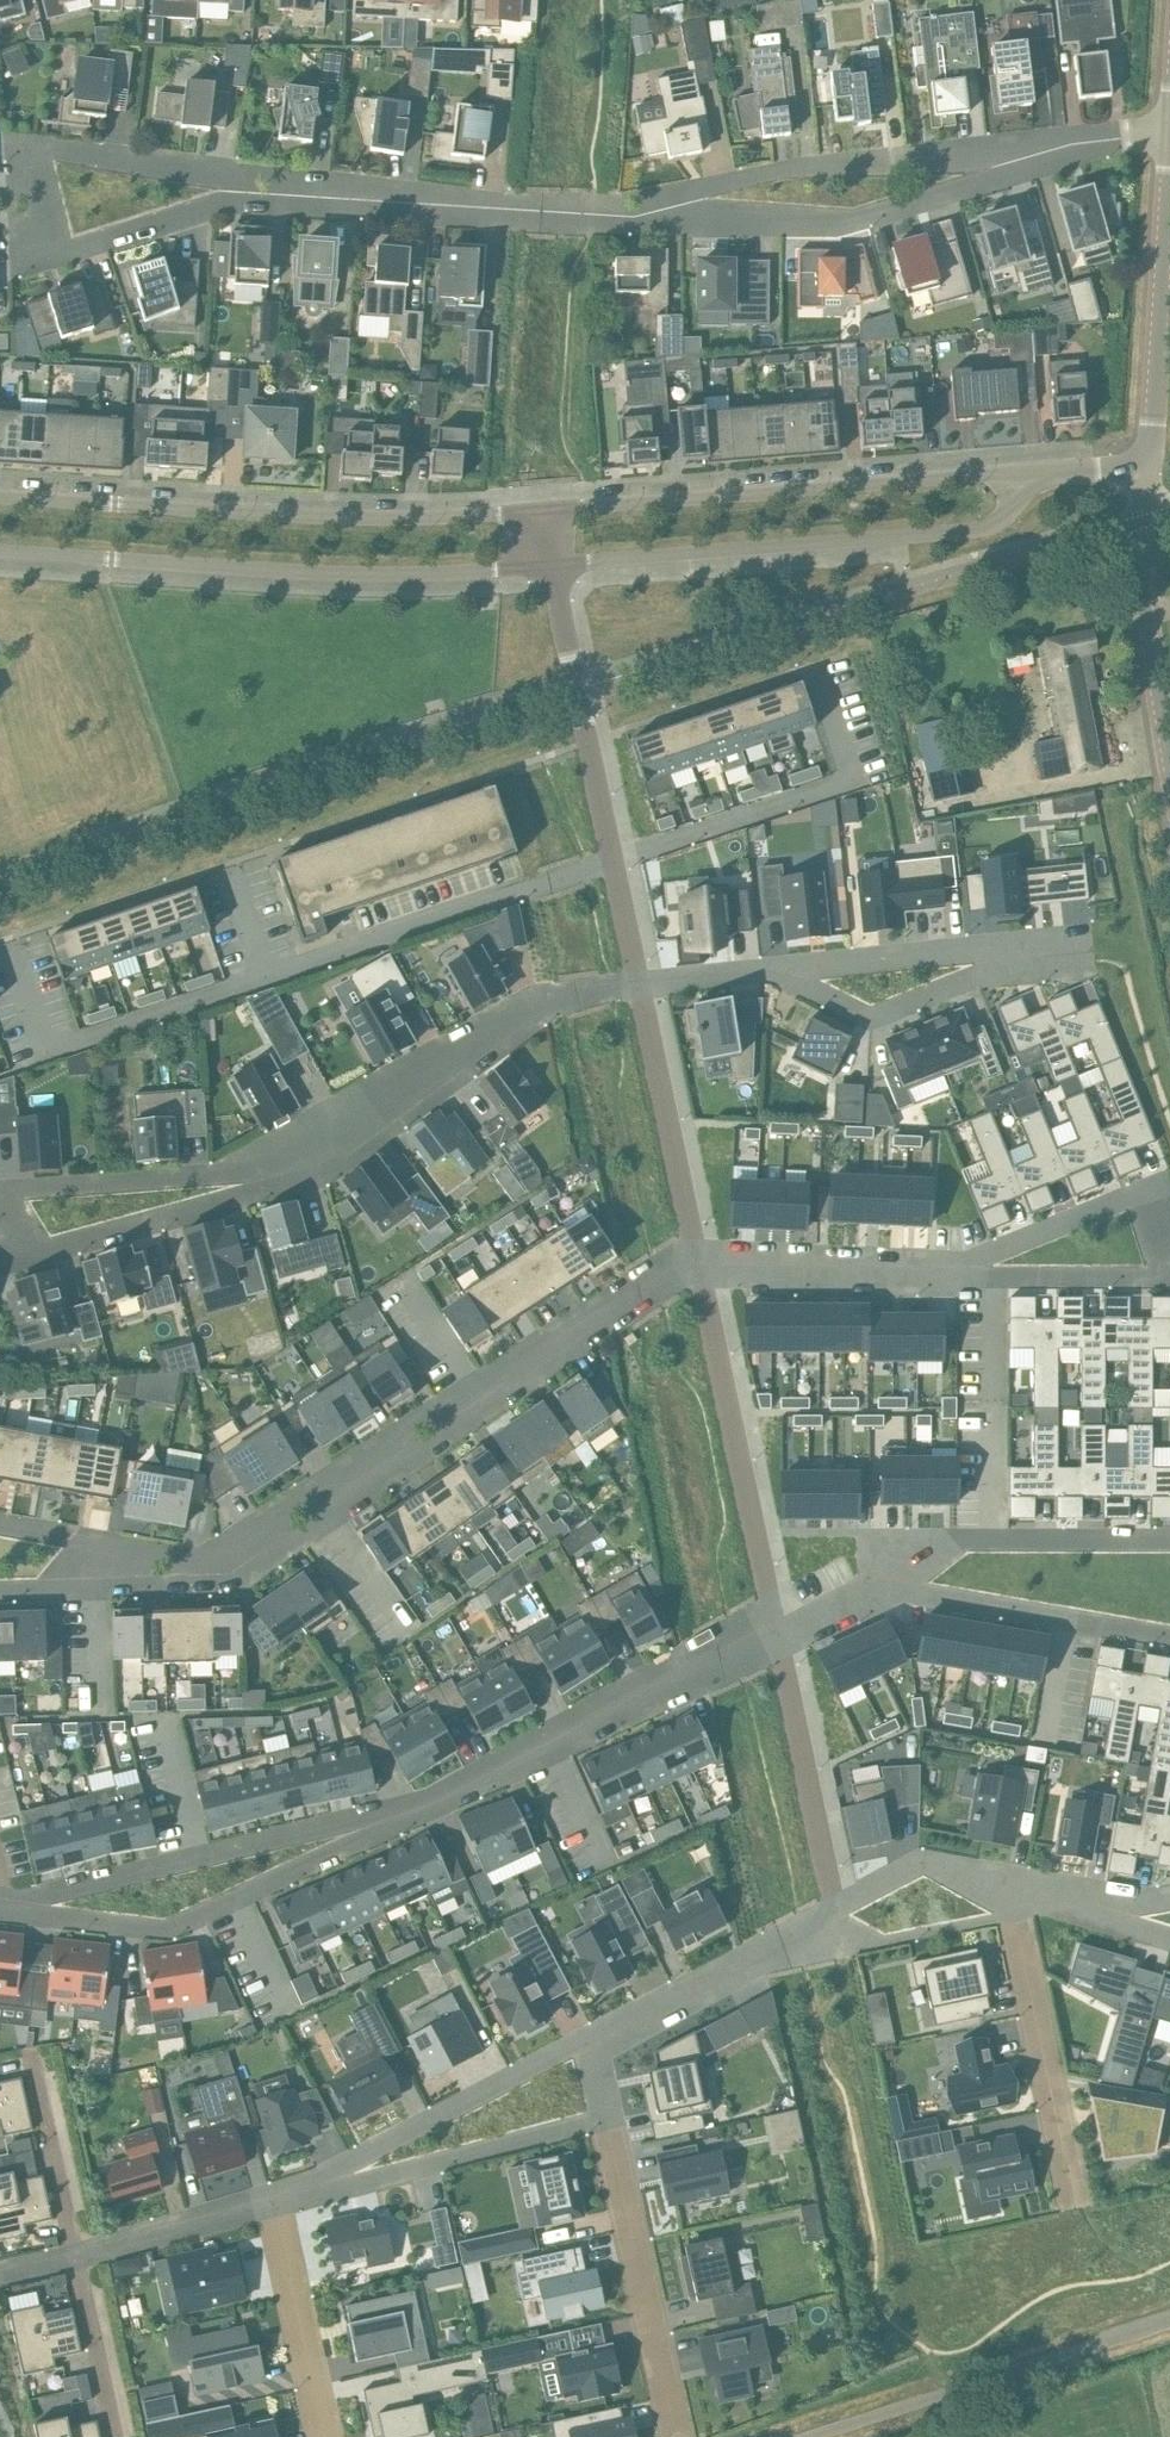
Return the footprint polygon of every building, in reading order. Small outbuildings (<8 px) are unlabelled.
[(26,15),(22,0),(0,0),(0,21),(26,15)] [(45,2),(50,20),(67,15),(63,3),(75,0),(44,0),(45,2)] [(94,10),(122,11),(122,8),(137,9),(138,0),(93,0),(94,10)] [(151,17),(197,20),(198,2),(198,0),(152,0),(151,17)] [(197,18),(228,20),(228,11),(244,12),(244,0),(198,0),(198,2),(197,18)] [(278,9),(293,10),(292,26),(324,28),(326,0),(278,0),(278,9)] [(330,11),(345,12),(345,0),(330,0),(330,11)] [(406,0),(353,0),(352,16),(405,19),(406,0)] [(405,19),(429,20),(457,22),(458,7),(458,0),(406,0),(406,3),(405,19)] [(471,27),(501,29),(501,21),(518,22),(537,23),(538,0),(472,0),(472,11),(471,27)] [(727,0),(710,0),(715,15),(730,10),(727,0)] [(1111,0),(1055,0),(1061,45),(1077,43),(1079,56),(1074,57),(1079,100),(1111,96),(1106,53),(1099,54),(1098,41),(1116,39),(1111,0)] [(876,38),(893,36),(889,3),(872,5),(876,38)] [(968,113),(963,71),(980,69),(973,12),(936,17),(936,15),(930,16),(930,18),(918,19),(922,47),(927,46),(930,66),(914,68),(917,88),(926,87),(931,129),(956,126),(955,115),(968,113)] [(1042,70),(1035,13),(1007,17),(1010,46),(991,48),(997,91),(992,92),(995,114),(1016,111),(1016,107),(1032,105),(1028,72),(1042,70)] [(632,15),(631,37),(652,32),(646,16),(633,15),(632,15)] [(712,58),(704,20),(686,24),(681,25),(688,63),(712,58)] [(31,25),(26,33),(28,43),(45,43),(41,23),(31,25)] [(647,34),(632,38),(636,56),(651,53),(647,34)] [(227,45),(224,70),(232,71),(230,86),(246,88),(251,46),(227,45)] [(781,59),(780,47),(749,50),(750,64),(755,63),(759,96),(754,96),(732,101),(739,133),(762,129),(763,138),(790,135),(789,122),(798,121),(790,57),(781,59)] [(21,48),(3,55),(8,68),(26,61),(21,48)] [(886,115),(877,48),(862,49),(862,51),(850,53),(853,77),(831,80),(836,122),(852,120),(853,126),(865,125),(864,117),(886,115)] [(432,62),(431,72),(483,75),(483,70),(488,70),(490,50),(433,49),(432,62)] [(488,70),(486,99),(511,101),(514,65),(515,49),(490,49),(490,50),(488,70)] [(132,54),(113,51),(111,62),(84,59),(82,76),(66,99),(63,98),(63,97),(61,97),(58,124),(91,128),(91,127),(89,126),(91,116),(106,118),(110,89),(127,92),(132,54)] [(345,54),(323,52),(319,82),(341,85),(345,54)] [(412,59),(408,95),(428,97),(431,72),(432,62),(412,59)] [(700,97),(695,71),(656,79),(660,98),(661,97),(666,119),(638,124),(645,157),(668,153),(669,159),(702,153),(700,146),(712,143),(703,97),(700,97)] [(215,85),(187,82),(185,96),(158,93),(154,120),(181,123),(181,128),(209,131),(210,127),(225,129),(229,93),(214,91),(215,85)] [(318,92),(285,88),(283,106),(272,109),(279,135),(279,140),(281,140),(283,148),(302,143),(312,144),(314,121),(321,119),(316,104),(318,92)] [(410,105),(377,101),(375,113),(359,118),(357,111),(355,111),(365,145),(371,146),(370,151),(403,155),(410,105)] [(481,104),(479,104),(479,108),(457,106),(453,137),(437,135),(434,157),(425,156),(425,158),(468,163),(469,159),(484,160),(490,110),(480,109),(481,104)] [(1059,199),(1074,251),(1113,240),(1114,225),(1119,225),(1120,204),(1115,204),(1115,195),(1092,194),(1091,189),(1059,199)] [(1006,214),(1005,209),(986,215),(988,219),(981,221),(985,236),(981,237),(986,256),(990,255),(995,270),(1014,265),(1022,295),(1054,286),(1040,238),(1022,244),(1013,212),(1006,214)] [(214,242),(212,277),(228,278),(235,279),(234,286),(268,288),(271,240),(268,240),(269,228),(245,227),(244,233),(230,232),(230,243),(214,242)] [(392,236),(369,235),(367,267),(376,267),(375,283),(366,282),(364,317),(389,319),(388,332),(402,333),(401,349),(411,370),(419,370),(423,313),(405,312),(406,286),(408,287),(410,249),(391,248),(392,236)] [(917,240),(916,235),(899,240),(900,245),(893,247),(900,273),(896,275),(900,291),(905,290),(907,297),(927,291),(929,295),(935,299),(951,296),(960,299),(972,296),(957,241),(939,246),(937,240),(935,240),(935,241),(926,244),(925,238),(917,240)] [(335,245),(302,242),(301,260),(296,260),(295,276),(292,276),(292,277),(299,278),(298,303),(331,305),(333,280),(340,281),(340,279),(337,279),(338,263),(334,263),(335,245)] [(486,246),(453,244),(452,252),(444,252),(443,267),(439,267),(435,276),(438,285),(441,285),(441,298),(459,299),(459,307),(482,309),(486,246)] [(643,248),(642,248),(642,250),(632,250),(632,260),(615,260),(615,294),(647,294),(647,306),(668,306),(668,250),(643,250),(643,248)] [(827,261),(827,251),(799,251),(799,297),(857,297),(859,304),(877,298),(865,255),(841,261),(827,261)] [(165,262),(164,260),(129,271),(134,289),(138,288),(148,320),(170,313),(174,325),(194,327),(194,328),(195,328),(200,260),(198,260),(198,264),(165,262)] [(769,325),(770,270),(732,270),(732,261),(715,261),(715,263),(699,263),(699,310),(729,310),(729,325),(769,325)] [(81,288),(78,277),(59,283),(61,291),(48,296),(49,297),(25,304),(36,340),(60,333),(62,339),(92,330),(94,336),(115,330),(101,282),(81,288)] [(1101,322),(1089,279),(1066,285),(1077,324),(1101,322)] [(281,303),(262,302),(259,345),(278,346),(281,303)] [(893,313),(859,322),(860,342),(899,339),(893,313)] [(656,359),(664,358),(683,356),(683,315),(656,316),(656,357),(656,359)] [(990,317),(974,321),(977,332),(993,328),(990,317)] [(1032,328),(1034,364),(1035,363),(1034,357),(1057,355),(1056,343),(1066,342),(1064,325),(1032,328)] [(1011,365),(1034,364),(1032,328),(994,331),(995,350),(1009,349),(1011,365)] [(493,332),(469,330),(465,385),(489,386),(493,332)] [(0,334),(0,350),(9,350),(8,334),(0,334)] [(331,376),(347,377),(350,339),(331,338),(328,376),(330,376),(331,376)] [(856,343),(838,344),(841,385),(859,383),(856,343)] [(194,352),(193,367),(205,368),(206,353),(194,352)] [(815,361),(814,353),(803,354),(803,362),(815,361)] [(699,355),(688,356),(689,370),(700,369),(699,355)] [(788,355),(777,356),(777,364),(789,363),(788,355)] [(777,364),(777,356),(765,357),(765,365),(777,364)] [(624,420),(619,420),(621,445),(626,445),(628,469),(646,468),(659,467),(659,464),(657,441),(652,441),(652,435),(655,435),(670,433),(668,412),(665,373),(664,359),(664,358),(663,358),(664,359),(644,361),(647,403),(623,405),(624,420)] [(737,359),(725,360),(726,368),(738,367),(737,359)] [(714,369),(726,368),(725,360),(713,361),(714,369)] [(1066,426),(1084,424),(1082,400),(1087,399),(1085,374),(1080,374),(1079,360),(1047,363),(1049,379),(1054,378),(1055,400),(1050,401),(1053,427),(1066,426)] [(23,371),(24,362),(11,362),(11,370),(23,371)] [(35,363),(24,362),(23,371),(35,372),(35,363)] [(404,362),(396,369),(403,378),(411,371),(404,362)] [(62,373),(75,374),(75,366),(63,365),(62,373)] [(421,365),(420,381),(436,381),(437,366),(421,365)] [(100,376),(101,372),(101,368),(75,366),(75,374),(74,380),(99,382),(100,376)] [(121,369),(101,368),(101,372),(100,376),(121,377),(121,369)] [(207,402),(226,403),(228,369),(209,368),(207,402)] [(228,369),(226,403),(226,409),(247,410),(244,457),(292,460),(295,413),(272,411),(272,409),(272,406),(270,403),(268,401),(266,400),(264,399),(262,399),(257,398),(259,371),(228,369)] [(971,374),(971,369),(951,371),(955,422),(975,420),(975,415),(1019,412),(1016,370),(971,374)] [(888,386),(892,448),(893,448),(892,440),(922,437),(920,411),(915,412),(913,390),(912,373),(887,374),(888,386)] [(347,377),(331,376),(329,395),(329,399),(346,400),(347,377)] [(421,396),(420,417),(422,382),(410,382),(409,396),(421,396)] [(438,383),(422,382),(420,417),(436,419),(438,383)] [(859,388),(857,388),(858,404),(863,404),(864,424),(860,424),(862,447),(875,446),(875,449),(892,448),(888,386),(886,386),(859,388)] [(708,459),(703,400),(703,392),(690,393),(691,409),(678,410),(682,461),(708,459)] [(46,415),(43,466),(43,465),(53,466),(68,467),(72,417),(73,401),(47,399),(46,415)] [(719,462),(734,461),(730,410),(706,412),(705,408),(704,408),(703,400),(708,459),(719,458),(719,462)] [(807,404),(811,455),(838,453),(834,402),(807,404)] [(785,457),(811,455),(807,404),(781,406),(785,457)] [(135,405),(132,442),(147,443),(145,468),(175,470),(179,408),(135,405)] [(755,408),(759,459),(785,457),(781,406),(755,408)] [(210,410),(179,408),(175,470),(206,472),(208,446),(203,445),(204,425),(209,426),(210,410)] [(734,461),(759,459),(755,408),(730,410),(734,461)] [(21,413),(0,412),(0,463),(2,463),(17,464),(21,413)] [(17,464),(43,465),(46,415),(21,413),(17,464)] [(72,417),(68,467),(94,469),(98,418),(72,417)] [(371,475),(374,427),(374,420),(333,417),(332,434),(348,435),(346,455),(342,454),(340,480),(370,482),(371,475)] [(124,420),(98,418),(94,469),(121,471),(124,420)] [(400,428),(374,427),(370,482),(371,483),(372,475),(401,477),(403,450),(398,450),(400,428)] [(430,479),(461,481),(463,456),(468,456),(469,431),(438,429),(436,453),(431,452),(430,479)] [(1056,736),(1034,740),(1042,779),(1103,767),(1100,752),(1087,692),(1098,689),(1090,653),(1097,652),(1093,632),(1038,643),(1043,666),(1056,736)] [(801,684),(776,692),(795,748),(796,748),(791,735),(816,726),(801,684)] [(752,701),(771,757),(795,748),(776,692),(752,701)] [(752,701),(728,709),(742,751),(765,743),(770,757),(771,757),(752,701)] [(728,709),(703,717),(718,760),(722,773),(746,765),(742,751),(728,709)] [(718,760),(703,717),(679,725),(693,768),(718,760)] [(669,776),(693,768),(679,725),(655,733),(669,776)] [(964,754),(957,729),(922,737),(928,762),(936,796),(941,795),(943,805),(974,798),(971,787),(974,786),(967,753),(964,754)] [(654,734),(630,742),(629,742),(649,800),(674,791),(654,734)] [(805,778),(806,781),(821,776),(817,766),(803,771),(805,778)] [(792,786),(806,781),(805,778),(803,771),(788,776),(792,786)] [(757,795),(757,798),(772,793),(769,783),(754,788),(757,795)] [(322,920),(517,854),(494,788),(274,862),(302,943),(327,935),(322,920)] [(743,803),(757,798),(757,795),(754,788),(740,793),(743,803)] [(1094,791),(1072,795),(1074,806),(1097,804),(1094,791)] [(708,812),(709,814),(723,809),(720,799),(705,804),(708,812)] [(814,824),(836,821),(833,799),(811,802),(814,824)] [(856,799),(841,800),(843,824),(859,822),(856,799)] [(694,819),(709,814),(708,812),(705,804),(691,809),(694,819)] [(671,816),(657,821),(660,831),(674,826),(671,816)] [(951,821),(935,823),(937,835),(952,833),(951,821)] [(764,824),(748,829),(749,842),(766,841),(764,824)] [(716,845),(711,855),(721,855),(716,845)] [(953,857),(895,863),(897,866),(902,911),(943,907),(941,889),(956,888),(953,857)] [(1016,859),(980,862),(986,919),(1022,915),(1021,904),(1048,901),(1048,903),(1087,899),(1087,900),(1089,900),(1085,863),(1083,864),(1017,871),(1016,859)] [(896,871),(858,876),(864,932),(904,928),(902,911),(897,866),(895,863),(896,871)] [(780,911),(780,914),(784,918),(787,940),(828,936),(821,875),(783,879),(781,866),(760,868),(765,920),(767,920),(766,912),(780,911)] [(679,964),(676,965),(676,967),(703,964),(703,962),(700,962),(699,950),(723,947),(724,947),(723,946),(721,921),(730,920),(732,933),(752,931),(748,890),(729,892),(728,885),(707,887),(708,896),(684,899),(688,941),(679,942),(678,937),(676,937),(679,964)] [(210,932),(196,889),(170,898),(185,940),(210,932)] [(185,940),(170,898),(146,906),(160,948),(185,940)] [(160,948),(146,906),(122,914),(136,957),(160,948)] [(455,994),(461,991),(472,1011),(505,992),(499,982),(503,980),(496,968),(493,970),(484,955),(502,945),(503,949),(526,945),(517,906),(496,913),(497,921),(463,932),(474,952),(447,967),(451,973),(445,976),(455,994)] [(136,957),(122,914),(97,922),(112,965),(136,957)] [(112,965),(97,922),(73,931),(87,973),(112,965)] [(87,973),(73,931),(48,939),(62,982),(87,973)] [(411,997),(388,957),(350,978),(351,979),(334,989),(348,1014),(347,1015),(375,1065),(412,1044),(392,1008),(411,997)] [(198,978),(201,987),(214,983),(211,974),(198,978)] [(187,992),(201,987),(198,978),(184,983),(187,992)] [(274,988),(247,997),(284,1064),(308,1050),(274,988)] [(149,995),(152,1004),(165,999),(162,990),(149,995)] [(1070,993),(1046,1002),(1048,1009),(1076,1076),(1078,1076),(1067,1049),(1087,1041),(1098,1068),(1122,1058),(1099,1002),(1096,1003),(1097,1004),(1077,1012),(1070,993)] [(139,1008),(152,1004),(149,995),(136,999),(139,1008)] [(997,1008),(1017,1056),(1039,1046),(1055,1085),(1059,1083),(1076,1076),(1048,1009),(1029,1017),(1021,998),(997,1008)] [(734,1021),(731,999),(693,1005),(694,1009),(685,1011),(689,1034),(697,1033),(697,1035),(698,1035),(702,1061),(730,1057),(734,1082),(753,1079),(755,1022),(734,1021)] [(101,1011),(104,1020),(116,1016),(113,1007),(101,1011)] [(961,1010),(924,1026),(944,1076),(979,1061),(987,1080),(1002,1074),(983,1026),(970,1032),(961,1010)] [(90,1025),(104,1020),(101,1011),(87,1016),(90,1025)] [(790,1060),(831,1080),(840,1060),(843,1054),(844,1054),(851,1038),(837,1032),(836,1032),(827,1028),(828,1027),(810,1019),(802,1034),(803,1035),(800,1041),(799,1041),(790,1060)] [(895,1065),(882,1070),(898,1110),(913,1104),(907,1090),(944,1076),(924,1026),(886,1041),(895,1065)] [(249,1102),(263,1128),(297,1108),(269,1058),(235,1077),(237,1081),(231,1084),(243,1105),(249,1102)] [(1122,1058),(1098,1068),(1120,1122),(1100,1130),(1112,1159),(1110,1160),(1118,1179),(1142,1169),(1134,1150),(1153,1142),(1154,1142),(1156,1141),(1122,1058)] [(508,1061),(478,1083),(501,1114),(481,1128),(499,1152),(519,1137),(513,1128),(542,1107),(531,1092),(533,1091),(520,1073),(518,1074),(508,1061)] [(1076,1076),(1059,1083),(1066,1099),(1084,1091),(1078,1076),(1076,1076)] [(1033,1078),(1019,1083),(1025,1098),(1038,1092),(1033,1078)] [(1019,1083),(1000,1090),(1006,1106),(1025,1098),(1019,1083)] [(137,1164),(177,1161),(174,1128),(206,1125),(203,1089),(133,1094),(136,1121),(134,1121),(136,1144),(132,1144),(133,1160),(137,1160),(137,1164)] [(1077,1140),(1056,1148),(1068,1177),(1067,1177),(1074,1197),(1098,1187),(1091,1168),(1110,1160),(1112,1159),(1100,1130),(1084,1091),(1066,1099),(1061,1101),(1077,1140)] [(863,1094),(835,1093),(833,1122),(862,1123),(863,1094)] [(895,1127),(882,1095),(867,1094),(865,1126),(895,1127)] [(3,1136),(19,1134),(22,1173),(60,1170),(55,1115),(19,1118),(18,1107),(0,1108),(0,1136),(2,1136),(3,1136)] [(1033,1157),(1012,1166),(1024,1195),(1023,1195),(1031,1214),(1055,1205),(1047,1186),(1067,1177),(1068,1177),(1056,1148),(1040,1109),(1017,1119),(1033,1157)] [(990,1175),(967,1184),(987,1232),(1011,1222),(1003,1203),(1023,1195),(1024,1195),(1012,1166),(990,1111),(967,1121),(990,1175)] [(465,1172),(467,1176),(488,1161),(453,1114),(444,1121),(438,1113),(407,1135),(430,1166),(426,1169),(441,1189),(465,1172)] [(770,1123),(770,1134),(784,1134),(784,1124),(770,1123)] [(784,1124),(784,1134),(798,1135),(799,1124),(784,1124)] [(845,1127),(844,1137),(859,1138),(859,1127),(845,1127)] [(859,1127),(859,1138),(873,1139),(873,1128),(859,1127)] [(745,1129),(745,1140),(759,1140),(760,1130),(745,1129)] [(893,1136),(893,1146),(907,1147),(907,1136),(893,1136)] [(907,1136),(907,1147),(921,1148),(922,1137),(907,1136)] [(590,1155),(577,1163),(581,1171),(590,1173),(597,1168),(590,1155)] [(450,1217),(418,1175),(399,1189),(376,1158),(343,1182),(352,1195),(351,1196),(355,1200),(356,1199),(373,1223),(390,1211),(400,1223),(414,1213),(428,1233),(450,1217)] [(528,1193),(534,1188),(513,1159),(507,1164),(528,1193)] [(831,1178),(829,1220),(855,1222),(857,1179),(831,1178)] [(516,1179),(504,1188),(514,1202),(526,1192),(516,1179)] [(857,1179),(855,1222),(879,1223),(881,1180),(857,1179)] [(879,1223),(904,1224),(906,1181),(881,1180),(879,1223)] [(906,1181),(904,1224),(929,1225),(931,1182),(906,1181)] [(732,1183),(730,1226),(756,1227),(758,1184),(732,1183)] [(758,1184),(756,1227),(780,1228),(782,1186),(758,1184)] [(559,1194),(554,1186),(542,1193),(548,1202),(559,1194)] [(782,1186),(780,1228),(805,1229),(807,1187),(782,1186)] [(548,1202),(542,1193),(531,1201),(536,1209),(548,1202)] [(336,1234),(308,1242),(297,1201),(260,1211),(276,1268),(279,1276),(300,1270),(298,1262),(323,1255),(327,1272),(345,1267),(336,1234)] [(583,1207),(562,1221),(565,1226),(564,1227),(593,1273),(616,1258),(607,1245),(590,1218),(583,1207)] [(519,1220),(513,1212),(501,1219),(507,1228),(519,1220)] [(507,1228),(501,1219),(490,1227),(495,1235),(507,1228)] [(267,1291),(255,1247),(239,1252),(233,1229),(223,1232),(220,1222),(184,1232),(202,1295),(242,1283),(246,1297),(255,1295),(254,1291),(265,1288),(266,1292),(267,1291)] [(564,1227),(543,1240),(571,1283),(586,1273),(585,1271),(589,1269),(591,1271),(592,1273),(593,1273),(564,1227)] [(478,1247),(472,1238),(460,1245),(466,1254),(478,1247)] [(569,1282),(570,1284),(571,1283),(543,1240),(523,1253),(551,1297),(566,1287),(564,1285),(569,1282)] [(466,1254),(460,1245),(449,1253),(454,1262),(466,1254)] [(96,1259),(82,1263),(88,1286),(99,1283),(102,1294),(106,1293),(110,1305),(143,1296),(147,1311),(176,1303),(169,1276),(150,1281),(143,1253),(134,1256),(131,1247),(96,1256),(97,1258),(97,1259),(96,1259)] [(534,1304),(535,1306),(551,1297),(523,1253),(502,1266),(530,1310),(531,1309),(530,1307),(534,1304)] [(435,1274),(429,1265),(418,1273),(423,1282),(435,1274)] [(502,1266),(482,1279),(510,1323),(525,1313),(524,1311),(528,1308),(529,1310),(530,1310),(502,1266)] [(60,1300),(61,1300),(53,1273),(16,1283),(18,1290),(19,1290),(20,1291),(10,1294),(16,1318),(17,1318),(18,1324),(27,1322),(27,1323),(33,1321),(33,1320),(39,1318),(45,1339),(63,1334),(80,1329),(83,1342),(101,1337),(101,1338),(102,1337),(93,1301),(91,1301),(91,1302),(63,1310),(60,1300)] [(461,1293),(491,1338),(492,1338),(490,1335),(504,1326),(503,1324),(507,1322),(509,1324),(510,1323),(482,1279),(461,1293)] [(443,1313),(468,1353),(491,1338),(461,1293),(464,1299),(443,1313)] [(1033,1349),(1033,1408),(1057,1408),(1057,1349),(1057,1318),(1035,1318),(1035,1298),(1009,1298),(1009,1349),(1033,1349)] [(1057,1298),(1057,1408),(1058,1408),(1058,1349),(1080,1349),(1080,1408),(1104,1408),(1104,1298),(1104,1318),(1082,1318),(1082,1298),(1057,1298)] [(1104,1298),(1104,1408),(1105,1408),(1105,1349),(1127,1349),(1127,1408),(1151,1408),(1152,1298),(1151,1298),(1151,1318),(1129,1318),(1129,1298),(1104,1298)] [(1151,1408),(1152,1408),(1152,1349),(1169,1349),(1169,1298),(1152,1298),(1151,1408)] [(745,1308),(745,1350),(771,1350),(771,1308),(745,1308)] [(771,1308),(771,1350),(795,1350),(795,1308),(771,1308)] [(795,1308),(795,1350),(820,1350),(820,1308),(795,1308)] [(820,1308),(820,1350),(844,1351),(844,1308),(820,1308)] [(844,1308),(844,1350),(867,1350),(867,1334),(869,1334),(869,1317),(869,1308),(844,1308)] [(867,1334),(867,1350),(867,1360),(892,1360),(893,1317),(869,1317),(869,1334),(867,1334)] [(893,1317),(892,1360),(917,1360),(917,1317),(893,1317)] [(917,1317),(917,1360),(942,1360),(942,1317),(917,1317)] [(378,1398),(388,1413),(414,1396),(404,1381),(396,1368),(410,1359),(394,1334),(379,1344),(379,1342),(354,1358),(353,1359),(370,1385),(378,1398)] [(333,1370),(316,1382),(315,1382),(347,1431),(372,1415),(363,1401),(358,1393),(370,1385),(353,1359),(354,1358),(345,1346),(325,1358),(333,1370)] [(174,1356),(178,1372),(199,1371),(194,1351),(174,1356)] [(137,1376),(133,1397),(148,1400),(153,1375),(137,1376)] [(578,1375),(553,1393),(586,1441),(614,1427),(626,1419),(600,1381),(588,1390),(578,1375)] [(118,1377),(115,1393),(132,1397),(136,1376),(118,1377)] [(347,1431),(315,1382),(290,1398),(292,1400),(279,1408),(295,1433),(308,1425),(313,1434),(322,1447),(347,1431)] [(96,1395),(95,1384),(81,1385),(81,1396),(96,1395)] [(81,1396),(81,1385),(66,1386),(67,1397),(81,1396)] [(46,1398),(45,1387),(31,1388),(31,1399),(46,1398)] [(31,1399),(31,1388),(9,1389),(7,1400),(31,1399)] [(542,1404),(518,1421),(550,1467),(551,1467),(574,1450),(577,1448),(586,1441),(553,1393),(552,1393),(569,1417),(557,1425),(542,1404)] [(771,1394),(756,1394),(760,1409),(771,1409),(771,1394)] [(781,1398),(781,1409),(795,1409),(795,1398),(781,1398)] [(795,1398),(795,1409),(809,1409),(810,1398),(795,1398)] [(830,1398),(830,1409),(844,1409),(844,1398),(830,1398)] [(844,1398),(844,1409),(858,1409),(858,1398),(844,1398)] [(878,1398),(878,1409),(892,1409),(892,1398),(878,1398)] [(892,1398),(892,1409),(907,1409),(907,1398),(892,1398)] [(942,1398),(942,1409),(956,1409),(956,1398),(942,1398)] [(266,1415),(242,1431),(272,1479),(297,1463),(289,1449),(283,1441),(295,1433),(279,1408),(267,1416),(266,1415)] [(942,1409),(942,1419),(956,1419),(956,1409),(942,1409)] [(916,1415),(916,1426),(931,1426),(931,1416),(916,1415)] [(793,1416),(793,1426),(807,1426),(807,1416),(793,1416)] [(807,1416),(807,1426),(822,1427),(822,1416),(807,1416)] [(855,1416),(855,1427),(869,1427),(869,1416),(855,1416)] [(869,1416),(869,1427),(883,1427),(883,1416),(869,1416)] [(518,1421),(493,1438),(508,1459),(500,1465),(496,1467),(513,1492),(523,1485),(526,1483),(526,1484),(550,1467),(518,1421)] [(1009,1519),(1035,1519),(1035,1499),(1057,1499),(1057,1467),(1057,1425),(1033,1425),(1033,1467),(1009,1467),(1009,1519)] [(1079,1426),(1079,1468),(1057,1467),(1057,1499),(1057,1519),(1083,1519),(1083,1499),(1104,1499),(1104,1467),(1104,1425),(1079,1426)] [(1104,1425),(1104,1519),(1129,1519),(1129,1498),(1150,1498),(1150,1519),(1151,1519),(1151,1425),(1127,1425),(1127,1443),(1105,1443),(1105,1425),(1104,1425)] [(1151,1519),(1169,1519),(1169,1467),(1152,1467),(1152,1425),(1151,1425),(1151,1519)] [(1,1427),(0,1436),(0,1479),(10,1481),(11,1479),(16,1480),(15,1482),(16,1482),(25,1432),(1,1427)] [(217,1448),(205,1456),(213,1502),(240,1484),(247,1495),(272,1479),(242,1431),(217,1447),(217,1448)] [(49,1436),(25,1432),(16,1482),(34,1486),(35,1483),(40,1484),(39,1486),(40,1487),(49,1436)] [(73,1440),(49,1436),(40,1487),(41,1487),(42,1484),(47,1485),(46,1488),(64,1491),(73,1440)] [(97,1444),(73,1440),(64,1491),(82,1494),(83,1492),(87,1493),(87,1495),(88,1495),(97,1444)] [(122,1449),(97,1444),(88,1495),(89,1495),(90,1493),(94,1494),(94,1496),(113,1500),(115,1488),(119,1468),(120,1459),(122,1449)] [(459,1461),(497,1516),(494,1510),(515,1495),(513,1492),(496,1467),(481,1446),(459,1461)] [(154,1521),(164,1468),(164,1466),(163,1466),(135,1461),(135,1462),(120,1459),(119,1468),(115,1488),(130,1491),(128,1501),(125,1516),(153,1521),(154,1521)] [(442,1477),(441,1477),(470,1520),(476,1529),(477,1530),(481,1527),(497,1516),(459,1461),(458,1462),(460,1464),(458,1466),(446,1474),(447,1476),(443,1479),(442,1477)] [(881,1461),(881,1503),(907,1503),(907,1461),(881,1461)] [(907,1461),(907,1503),(931,1503),(931,1461),(907,1461)] [(931,1461),(931,1503),(956,1503),(956,1461),(931,1461)] [(191,1472),(192,1471),(164,1466),(164,1468),(154,1521),(182,1526),(185,1511),(186,1501),(201,1504),(206,1474),(191,1472)] [(782,1475),(782,1517),(807,1517),(807,1475),(782,1475)] [(807,1475),(807,1517),(832,1517),(832,1475),(807,1475)] [(832,1475),(832,1517),(842,1517),(858,1517),(857,1475),(832,1475)] [(421,1491),(450,1534),(470,1520),(441,1477),(426,1488),(427,1490),(423,1493),(422,1491),(421,1491)] [(416,1495),(401,1505),(430,1548),(439,1561),(459,1547),(450,1534),(421,1491),(420,1492),(421,1494),(417,1497),(416,1495)] [(380,1516),(379,1517),(410,1562),(430,1548),(401,1505),(386,1516),(387,1518),(383,1520),(382,1519),(380,1516)] [(410,1562),(379,1517),(357,1532),(384,1571),(406,1556),(410,1562)] [(548,1527),(541,1532),(550,1545),(556,1540),(569,1531),(568,1529),(569,1528),(567,1524),(565,1525),(560,1518),(548,1527)] [(561,1541),(571,1556),(586,1546),(575,1531),(561,1541)] [(529,1536),(517,1545),(524,1554),(536,1546),(529,1536)] [(517,1545),(505,1553),(512,1563),(524,1554),(517,1545)] [(640,1569),(645,1578),(656,1572),(651,1563),(640,1569)] [(489,1564),(477,1572),(484,1582),(496,1574),(489,1564)] [(520,1565),(510,1572),(520,1589),(531,1583),(520,1565)] [(477,1572),(465,1581),(472,1590),(484,1582),(477,1572)] [(606,1626),(619,1618),(635,1646),(661,1631),(644,1603),(652,1599),(637,1573),(590,1599),(606,1626)] [(303,1575),(279,1591),(311,1637),(335,1621),(334,1620),(348,1611),(331,1586),(324,1575),(310,1585),(303,1575)] [(257,1618),(244,1628),(263,1656),(279,1644),(303,1628),(310,1638),(311,1637),(279,1591),(278,1592),(255,1608),(261,1616),(260,1617),(257,1618)] [(449,1592),(437,1600),(444,1610),(456,1602),(449,1592)] [(606,1626),(590,1599),(576,1607),(582,1616),(557,1630),(583,1676),(608,1661),(592,1634),(606,1626)] [(437,1600),(425,1608),(432,1618),(444,1610),(437,1600)] [(239,1607),(212,1608),(214,1662),(215,1662),(215,1655),(241,1654),(240,1622),(239,1607)] [(190,1663),(214,1662),(212,1608),(211,1608),(211,1611),(194,1611),(194,1613),(189,1614),(189,1611),(188,1611),(190,1663)] [(141,1664),(139,1610),(113,1611),(114,1658),(140,1658),(140,1665),(141,1664)] [(141,1664),(165,1664),(164,1612),(146,1613),(146,1615),(141,1615),(141,1610),(139,1610),(141,1664)] [(165,1664),(190,1663),(188,1611),(170,1612),(170,1614),(165,1614),(165,1612),(164,1612),(165,1664)] [(44,1613),(14,1614),(16,1661),(45,1661),(46,1682),(63,1681),(61,1642),(44,1643),(44,1613)] [(0,1614),(0,1662),(16,1661),(14,1614),(0,1614)] [(925,1617),(918,1659),(943,1664),(950,1621),(925,1617)] [(583,1676),(557,1630),(550,1618),(512,1640),(514,1643),(529,1670),(543,1662),(559,1690),(583,1676)] [(950,1621),(943,1664),(967,1668),(974,1626),(950,1621)] [(887,1622),(863,1634),(881,1672),(905,1661),(887,1622)] [(974,1626),(967,1668),(991,1672),(998,1630),(974,1626)] [(998,1630),(991,1672),(1014,1676),(1022,1634),(998,1630)] [(841,1644),(859,1683),(881,1672),(863,1634),(841,1644)] [(1022,1634),(1014,1676),(1040,1680),(1047,1638),(1022,1634)] [(514,1643),(500,1651),(498,1648),(474,1662),(481,1674),(507,1720),(532,1705),(516,1678),(529,1670),(514,1643)] [(841,1644),(818,1655),(837,1693),(859,1683),(841,1644)] [(1138,1705),(1146,1654),(1145,1654),(1142,1674),(1121,1670),(1124,1650),(1099,1646),(1090,1697),(1114,1701),(1104,1759),(1127,1763),(1138,1705)] [(1167,1679),(1169,1663),(1169,1658),(1146,1654),(1138,1705),(1161,1709),(1151,1765),(1169,1769),(1169,1679),(1167,1679)] [(507,1720),(481,1674),(456,1688),(451,1679),(437,1687),(453,1714),(466,1706),(482,1734),(507,1720)] [(335,1694),(340,1703),(352,1694),(346,1686),(335,1694)] [(453,1714),(437,1687),(423,1695),(428,1704),(404,1718),(430,1763),(455,1749),(439,1721),(453,1714)] [(14,1693),(0,1693),(0,1713),(14,1713),(14,1693)] [(227,1698),(227,1710),(242,1710),(242,1698),(227,1698)] [(921,1698),(910,1700),(912,1714),(923,1712),(921,1698)] [(177,1712),(191,1711),(191,1699),(177,1700),(177,1712)] [(205,1699),(191,1699),(191,1711),(206,1711),(205,1699)] [(128,1701),(128,1713),(143,1713),(142,1701),(128,1701)] [(157,1701),(142,1701),(143,1713),(157,1712),(157,1701)] [(307,1720),(307,1721),(321,1718),(318,1707),(305,1710),(305,1711),(307,1720)] [(698,1722),(692,1709),(690,1710),(693,1716),(672,1726),(693,1771),(722,1758),(713,1715),(698,1722)] [(307,1721),(307,1720),(305,1711),(305,1710),(291,1714),(293,1724),(307,1721)] [(923,1712),(912,1714),(914,1728),(925,1727),(923,1712)] [(944,1713),(942,1724),(956,1726),(958,1716),(944,1713)] [(273,1727),(272,1716),(258,1717),(259,1727),(259,1728),(273,1727)] [(958,1716),(956,1726),(970,1729),(972,1718),(958,1716)] [(244,1717),(244,1728),(259,1728),(259,1727),(258,1717),(244,1717)] [(194,1719),(195,1730),(209,1729),(209,1728),(209,1718),(194,1719)] [(223,1729),(223,1718),(209,1718),(209,1728),(209,1729),(223,1729)] [(430,1763),(404,1718),(380,1732),(374,1723),(360,1731),(363,1742),(368,1762),(389,1750),(405,1778),(430,1763)] [(892,1720),(879,1726),(884,1736),(897,1730),(892,1720)] [(64,1723),(62,1723),(63,1732),(77,1732),(77,1722),(64,1723)] [(91,1722),(77,1722),(77,1732),(82,1750),(95,1747),(91,1731),(91,1722)] [(111,1722),(111,1731),(125,1731),(125,1722),(111,1722)] [(992,1722),(990,1732),(1004,1735),(1006,1724),(992,1722)] [(42,1734),(42,1724),(28,1725),(28,1734),(42,1734)] [(1006,1724),(1004,1735),(1018,1737),(1020,1727),(1006,1724)] [(13,1725),(14,1735),(28,1734),(28,1725),(13,1725)] [(672,1726),(650,1736),(671,1781),(693,1771),(672,1726)] [(879,1726),(866,1732),(871,1742),(884,1736),(879,1726)] [(650,1736),(628,1746),(649,1791),(671,1781),(650,1736)] [(1083,1741),(1080,1754),(1096,1757),(1098,1744),(1083,1741)] [(339,1748),(350,1792),(374,1786),(368,1762),(363,1742),(339,1748)] [(289,1749),(303,1804),(326,1798),(313,1743),(289,1749)] [(314,1743),(313,1743),(326,1798),(350,1792),(339,1748),(316,1754),(314,1743)] [(606,1757),(627,1802),(649,1791),(628,1746),(606,1757)] [(1028,1746),(1025,1760),(1045,1763),(1047,1749),(1028,1746)] [(266,1754),(279,1810),(303,1804),(289,1749),(266,1754)] [(1131,1751),(1129,1761),(1139,1763),(1140,1753),(1131,1751)] [(242,1760),(256,1816),(279,1810),(266,1754),(242,1760)] [(581,1760),(579,1761),(603,1813),(627,1802),(606,1757),(584,1767),(581,1760)] [(218,1766),(232,1821),(256,1816),(242,1760),(218,1766)] [(1127,1763),(1125,1775),(1138,1778),(1140,1765),(1128,1763),(1127,1763)] [(1107,1872),(1133,1876),(1135,1865),(1136,1856),(1157,1860),(1158,1858),(1159,1858),(1167,1813),(1169,1796),(1169,1769),(1151,1765),(1140,1825),(1116,1821),(1107,1872)] [(194,1772),(207,1827),(232,1821),(218,1766),(194,1772)] [(845,1807),(853,1849),(891,1841),(884,1811),(904,1807),(902,1766),(881,1767),(883,1778),(851,1785),(855,1805),(845,1807)] [(981,1776),(970,1837),(1011,1844),(1021,1785),(1036,1788),(1038,1771),(1006,1766),(1003,1780),(981,1776)] [(140,1782),(116,1788),(119,1802),(130,1847),(155,1840),(144,1796),(140,1782)] [(116,1788),(92,1794),(96,1808),(106,1852),(130,1847),(119,1802),(116,1788)] [(92,1794),(68,1800),(72,1814),(83,1858),(106,1852),(96,1808),(92,1794)] [(1061,1817),(1058,1836),(1063,1837),(1060,1853),(1088,1858),(1094,1822),(1109,1824),(1113,1797),(1096,1794),(1094,1806),(1069,1801),(1066,1818),(1061,1817)] [(487,1811),(509,1859),(511,1862),(536,1850),(535,1847),(512,1797),(510,1798),(511,1800),(487,1811)] [(68,1800),(45,1805),(49,1820),(59,1864),(83,1858),(72,1814),(68,1800)] [(45,1805),(21,1811),(24,1826),(35,1870),(59,1864),(49,1820),(45,1805)] [(726,1805),(711,1811),(716,1821),(731,1815),(726,1805)] [(511,1862),(509,1859),(487,1811),(468,1820),(463,1822),(460,1815),(458,1816),(483,1871),(484,1874),(485,1874),(511,1862)] [(711,1811),(697,1818),(702,1828),(716,1821),(711,1811)] [(1157,1865),(1169,1867),(1169,1813),(1167,1813),(1159,1858),(1158,1858),(1157,1860),(1157,1865)] [(679,1819),(664,1825),(669,1835),(684,1829),(679,1819)] [(664,1825),(650,1832),(654,1842),(669,1835),(664,1825)] [(429,1838),(407,1848),(428,1893),(434,1906),(470,1889),(466,1881),(467,1881),(454,1854),(441,1860),(427,1830),(426,1831),(429,1838)] [(536,1850),(543,1866),(547,1875),(560,1868),(548,1841),(535,1847),(536,1850)] [(628,1842),(614,1848),(619,1858),(619,1859),(619,1858),(633,1852),(628,1842)] [(385,1858),(406,1903),(428,1893),(407,1848),(385,1858)] [(363,1868),(384,1913),(406,1903),(385,1858),(363,1868)] [(341,1878),(362,1924),(384,1913),(363,1868),(341,1878)] [(484,1874),(483,1871),(470,1878),(482,1905),(496,1898),(485,1874),(484,1874)] [(319,1888),(340,1934),(362,1924),(341,1878),(319,1888)] [(622,1955),(629,1951),(630,1953),(649,1943),(618,1884),(594,1896),(603,1913),(592,1919),(597,1928),(572,1941),(580,1957),(576,1959),(589,1984),(593,1982),(598,1992),(606,1987),(608,1992),(626,1982),(624,1978),(632,1974),(622,1955)] [(665,1912),(652,1887),(630,1898),(647,1929),(661,1921),(676,1951),(685,1946),(686,1949),(697,1943),(696,1940),(725,1925),(706,1890),(698,1894),(696,1891),(673,1903),(675,1907),(665,1912)] [(297,1899),(323,1955),(318,1944),(340,1934),(319,1888),(297,1899)] [(297,1899),(275,1908),(272,1902),(270,1903),(300,1966),(323,1955),(297,1899)] [(537,1925),(528,1907),(501,1922),(507,1935),(509,1939),(513,1937),(537,1925)] [(543,2021),(551,2016),(542,1998),(549,1995),(551,1997),(570,1988),(537,1925),(513,1937),(522,1954),(512,1960),(517,1970),(491,1984),(499,1998),(495,2001),(508,2026),(512,2024),(517,2034),(526,2029),(528,2034),(545,2026),(543,2021)] [(461,1926),(447,1933),(450,1939),(452,1944),(466,1937),(461,1926)] [(447,1933),(432,1940),(437,1950),(452,1944),(450,1939),(447,1933)] [(28,2024),(30,2009),(34,1975),(20,1974),(21,1964),(24,1935),(23,1936),(22,1941),(0,1938),(0,2021),(28,2024)] [(34,1975),(30,2009),(46,2011),(47,2000),(75,2003),(81,1948),(54,1945),(55,1940),(54,1939),(50,1977),(34,1975)] [(415,1940),(400,1947),(405,1957),(420,1951),(415,1940)] [(190,1950),(170,1953),(181,2019),(182,2019),(182,2022),(219,2016),(218,2013),(239,2010),(224,1977),(203,1980),(197,1943),(195,1943),(195,1944),(196,1944),(197,1949),(190,1950)] [(1166,1971),(1164,1970),(1157,1992),(1129,1984),(1137,1960),(1079,1943),(1067,1984),(1069,1985),(1119,2012),(1098,2080),(1132,2086),(1166,1971)] [(400,1947),(386,1953),(391,1964),(405,1957),(400,1947)] [(446,1947),(431,1954),(442,1975),(457,1968),(446,1947)] [(103,2006),(109,1951),(81,1948),(75,2003),(103,2006)] [(970,1960),(968,1950),(911,1962),(916,1987),(925,1985),(930,2009),(932,2009),(935,2026),(984,2015),(980,1998),(989,1996),(981,1958),(970,1960)] [(142,1957),(148,1996),(134,1998),(138,2026),(181,2019),(170,1953),(143,1957),(142,1957)] [(371,1960),(356,1967),(361,1978),(376,1971),(371,1960)] [(356,1967),(341,1974),(346,1985),(361,1978),(356,1967)] [(1164,1978),(1152,2018),(1169,2023),(1169,1980),(1164,1978)] [(303,2005),(317,1998),(312,1989),(298,1995),(303,2005)] [(739,2008),(751,2034),(778,2020),(771,1991),(739,2008)] [(451,1993),(429,2004),(438,2021),(408,2037),(430,2080),(483,2052),(451,1993)] [(399,2051),(374,2003),(350,2016),(367,2050),(343,2062),(346,2070),(334,2077),(336,2081),(330,2084),(350,2121),(382,2104),(384,2107),(384,2106),(389,2103),(390,2104),(390,2103),(389,2101),(398,2096),(380,2061),(399,2051)] [(211,2024),(212,2029),(227,2027),(226,2022),(225,2016),(210,2019),(211,2024)] [(890,2019),(871,2023),(875,2041),(894,2037),(890,2019)] [(238,2031),(242,2040),(256,2033),(252,2024),(238,2031)] [(701,2063),(695,2031),(654,2053),(657,2069),(656,2070),(657,2072),(651,2073),(653,2084),(651,2084),(651,2086),(643,2088),(651,2125),(713,2112),(710,2101),(703,2103),(694,2065),(701,2063)] [(956,2046),(962,2075),(948,2078),(956,2114),(1014,2102),(1007,2065),(989,2069),(987,2060),(990,2059),(986,2040),(956,2046)] [(107,2073),(110,2048),(99,2047),(98,2062),(93,2061),(92,2072),(107,2073)] [(196,2088),(208,2126),(185,2133),(199,2179),(245,2165),(234,2128),(250,2123),(236,2076),(196,2088)] [(3,2137),(33,2130),(21,2078),(0,2082),(0,2124),(3,2137)] [(159,2087),(142,2091),(147,2115),(164,2111),(159,2087)] [(306,2137),(317,2133),(316,2128),(334,2123),(333,2121),(316,2089),(293,2096),(292,2091),(259,2101),(267,2129),(261,2131),(266,2147),(272,2145),(274,2153),(308,2143),(306,2137)] [(1134,2150),(1134,2151),(1135,2151),(1135,2150),(1151,2152),(1150,2154),(1153,2154),(1154,2152),(1152,2152),(1154,2143),(1155,2143),(1155,2141),(1154,2141),(1160,2106),(1164,2107),(1164,2105),(1128,2098),(1108,2094),(1108,2095),(1091,2092),(1090,2091),(1091,2095),(1090,2095),(1094,2112),(1102,2150),(1104,2149),(1103,2144),(1118,2146),(1117,2148),(1119,2148),(1119,2147),(1134,2150)] [(768,2135),(801,2128),(797,2109),(764,2116),(768,2135)] [(936,2117),(893,2127),(896,2140),(939,2132),(936,2117)] [(718,2126),(701,2130),(703,2139),(720,2135),(718,2126)] [(104,2168),(115,2204),(161,2190),(151,2157),(160,2155),(152,2129),(122,2138),(128,2160),(104,2168)] [(938,2133),(896,2141),(900,2162),(942,2154),(938,2133)] [(964,2180),(976,2178),(981,2201),(1033,2190),(1026,2157),(1017,2159),(1012,2136),(957,2148),(964,2180)] [(13,2153),(32,2149),(29,2139),(11,2142),(13,2153)] [(695,2146),(669,2152),(671,2162),(660,2164),(669,2205),(728,2192),(719,2151),(697,2156),(695,2146)] [(6,2169),(16,2167),(13,2154),(3,2156),(6,2169)] [(526,2164),(539,2226),(583,2216),(570,2154),(526,2164)] [(48,2198),(43,2176),(15,2182),(13,2172),(0,2175),(0,2208),(48,2198)] [(444,2201),(441,2187),(433,2189),(432,2189),(433,2190),(435,2203),(444,2201)] [(27,2235),(25,2226),(52,2219),(48,2198),(0,2208),(0,2241),(27,2235)] [(817,2203),(800,2207),(803,2220),(820,2217),(817,2203)] [(446,2207),(429,2211),(436,2245),(430,2247),(435,2268),(458,2263),(446,2207)] [(354,2217),(326,2223),(335,2264),(390,2252),(383,2218),(356,2223),(354,2217)] [(532,2227),(495,2235),(499,2256),(537,2248),(532,2227)] [(45,2249),(58,2246),(56,2236),(43,2239),(45,2249)] [(689,2299),(696,2297),(697,2302),(711,2299),(717,2322),(756,2313),(750,2282),(743,2284),(737,2258),(727,2260),(724,2249),(734,2247),(734,2245),(723,2247),(721,2238),(685,2246),(687,2255),(680,2257),(689,2299)] [(582,2310),(603,2306),(595,2271),(574,2276),(572,2268),(577,2267),(573,2249),(522,2260),(524,2273),(517,2274),(520,2287),(521,2287),(523,2300),(542,2296),(547,2318),(563,2314),(564,2319),(583,2315),(582,2310)] [(172,2272),(181,2313),(245,2299),(235,2253),(197,2261),(195,2253),(154,2262),(157,2276),(172,2272)] [(144,2270),(141,2256),(113,2264),(117,2277),(144,2270)] [(480,2262),(464,2266),(467,2280),(483,2276),(480,2262)] [(461,2266),(427,2274),(430,2290),(465,2282),(461,2266)] [(53,2287),(66,2284),(64,2274),(51,2277),(53,2287)] [(414,2291),(345,2306),(357,2362),(394,2354),(397,2368),(430,2361),(414,2291)] [(72,2308),(44,2315),(42,2305),(9,2312),(16,2344),(77,2330),(72,2308)] [(793,2305),(766,2311),(769,2325),(796,2318),(793,2305)] [(187,2326),(167,2330),(170,2345),(175,2368),(191,2364),(193,2372),(198,2392),(206,2390),(225,2386),(226,2390),(228,2389),(226,2385),(234,2384),(235,2388),(237,2387),(236,2384),(263,2378),(258,2358),(250,2360),(248,2350),(243,2329),(190,2340),(187,2326)] [(699,2341),(707,2378),(714,2376),(720,2402),(752,2395),(747,2369),(770,2364),(761,2327),(699,2341)] [(77,2330),(16,2344),(23,2375),(56,2368),(54,2358),(82,2352),(77,2330)] [(569,2330),(481,2349),(486,2374),(507,2370),(537,2363),(546,2402),(565,2397),(577,2395),(579,2401),(618,2392),(617,2386),(620,2385),(618,2375),(619,2375),(614,2354),(612,2345),(574,2353),(574,2349),(570,2335),(569,2330)] [(682,2370),(692,2369),(691,2346),(681,2346),(682,2370)] [(397,2368),(400,2382),(363,2390),(373,2436),(380,2436),(383,2436),(416,2436),(429,2434),(428,2431),(426,2431),(420,2407),(423,2407),(422,2403),(415,2405),(413,2396),(488,2380),(486,2374),(481,2349),(430,2361),(397,2368)] [(79,2389),(88,2387),(85,2374),(75,2376),(78,2389),(79,2389)] [(169,2384),(139,2391),(146,2423),(159,2420),(176,2416),(169,2384)] [(79,2389),(78,2389),(81,2402),(91,2399),(88,2387),(79,2389)] [(183,2424),(180,2424),(182,2433),(185,2432),(186,2436),(204,2436),(207,2436),(276,2436),(272,2420),(235,2428),(230,2405),(181,2415),(183,2424)] [(551,2422),(555,2436),(632,2436),(628,2421),(624,2422),(620,2407),(551,2422)] [(461,2420),(465,2436),(474,2436),(494,2433),(490,2414),(461,2420)] [(67,2417),(34,2424),(37,2436),(100,2436),(97,2421),(69,2427),(67,2417)] [(159,2420),(146,2423),(149,2436),(163,2436),(159,2420)]
